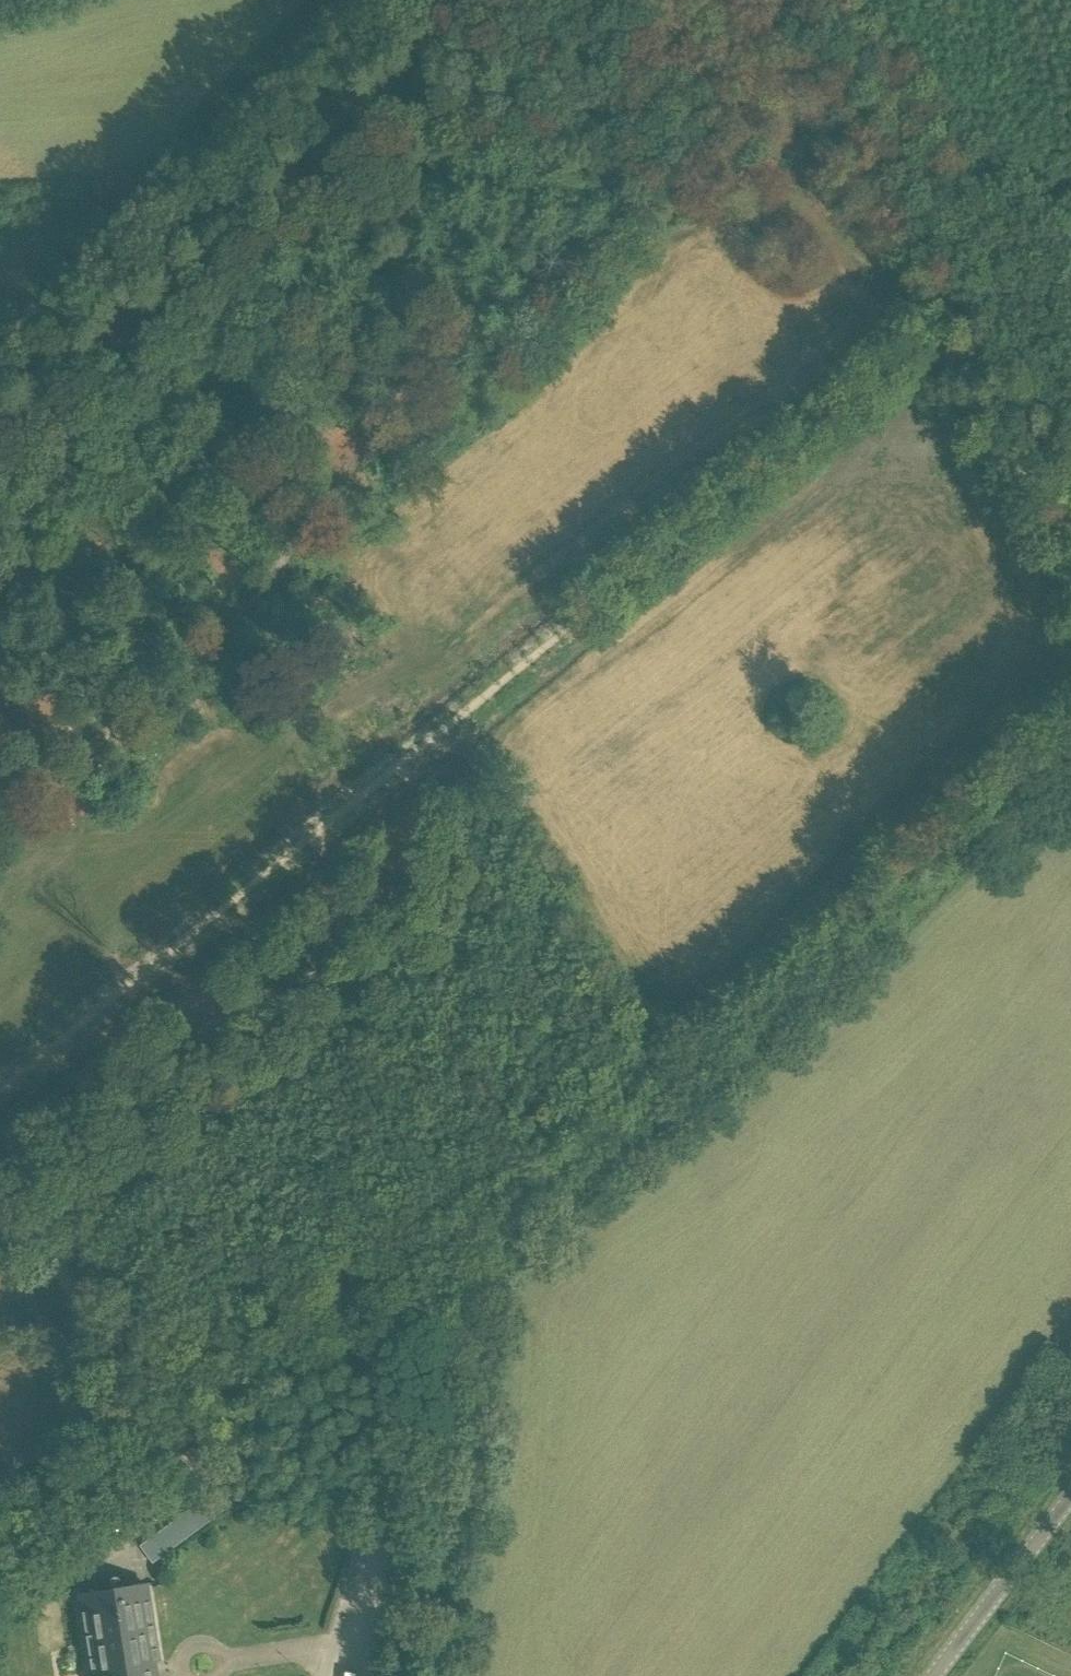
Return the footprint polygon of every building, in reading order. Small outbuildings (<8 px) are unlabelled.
[(237,1501),(224,1484),(154,1536),(167,1553),(237,1501)] [(92,1672),(96,1671),(97,1675),(155,1675),(153,1662),(157,1661),(144,1584),(80,1594),(92,1672)]
